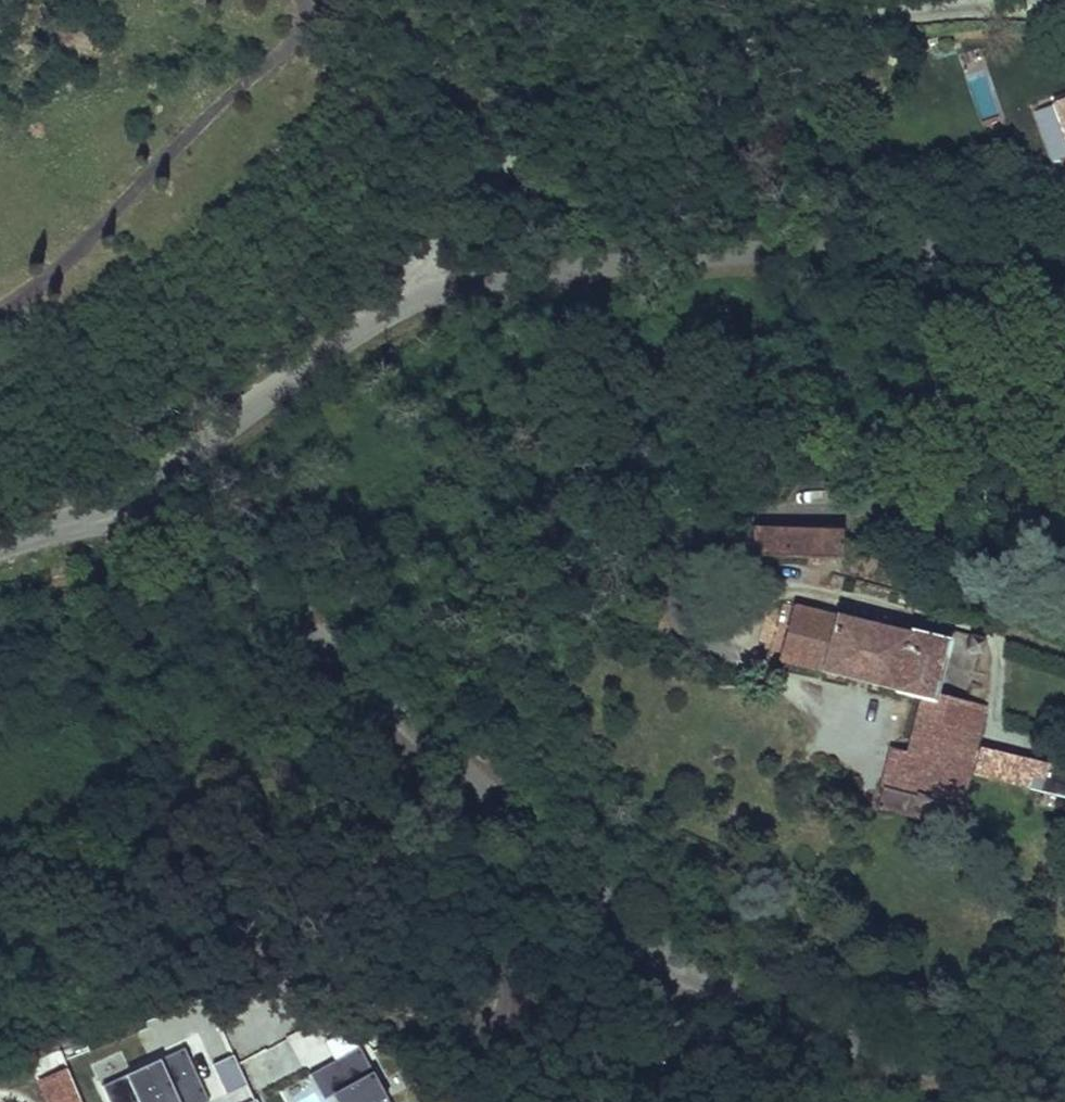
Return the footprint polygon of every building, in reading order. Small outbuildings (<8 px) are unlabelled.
[(1053,102),(1064,144),(1064,98),(1053,102)] [(1053,102),(1036,106),(1049,153),(1064,148),(1064,144),(1053,102)] [(757,553),(850,559),(851,534),(852,531),(758,524),(757,553)] [(899,750),(885,803),(957,822),(990,699),(941,687),(953,639),(912,628),(911,632),(842,614),(840,618),(798,607),(785,657),(825,667),(824,671),(894,689),(893,693),(925,701),(911,753),(899,750)] [(971,635),(967,651),(982,656),(987,639),(971,635)] [(983,748),(979,771),(1041,785),(1043,779),(1064,784),(1064,766),(983,748)] [(305,1071),(349,1046),(338,1026),(293,1050),(305,1071)] [(98,1077),(107,1101),(196,1101),(245,1084),(233,1052),(200,1064),(192,1042),(98,1077)] [(309,1067),(324,1101),(386,1101),(362,1045),(309,1067)] [(252,1056),(255,1083),(293,1079),(290,1052),(252,1056)] [(39,1082),(47,1101),(81,1101),(67,1070),(39,1082)]
